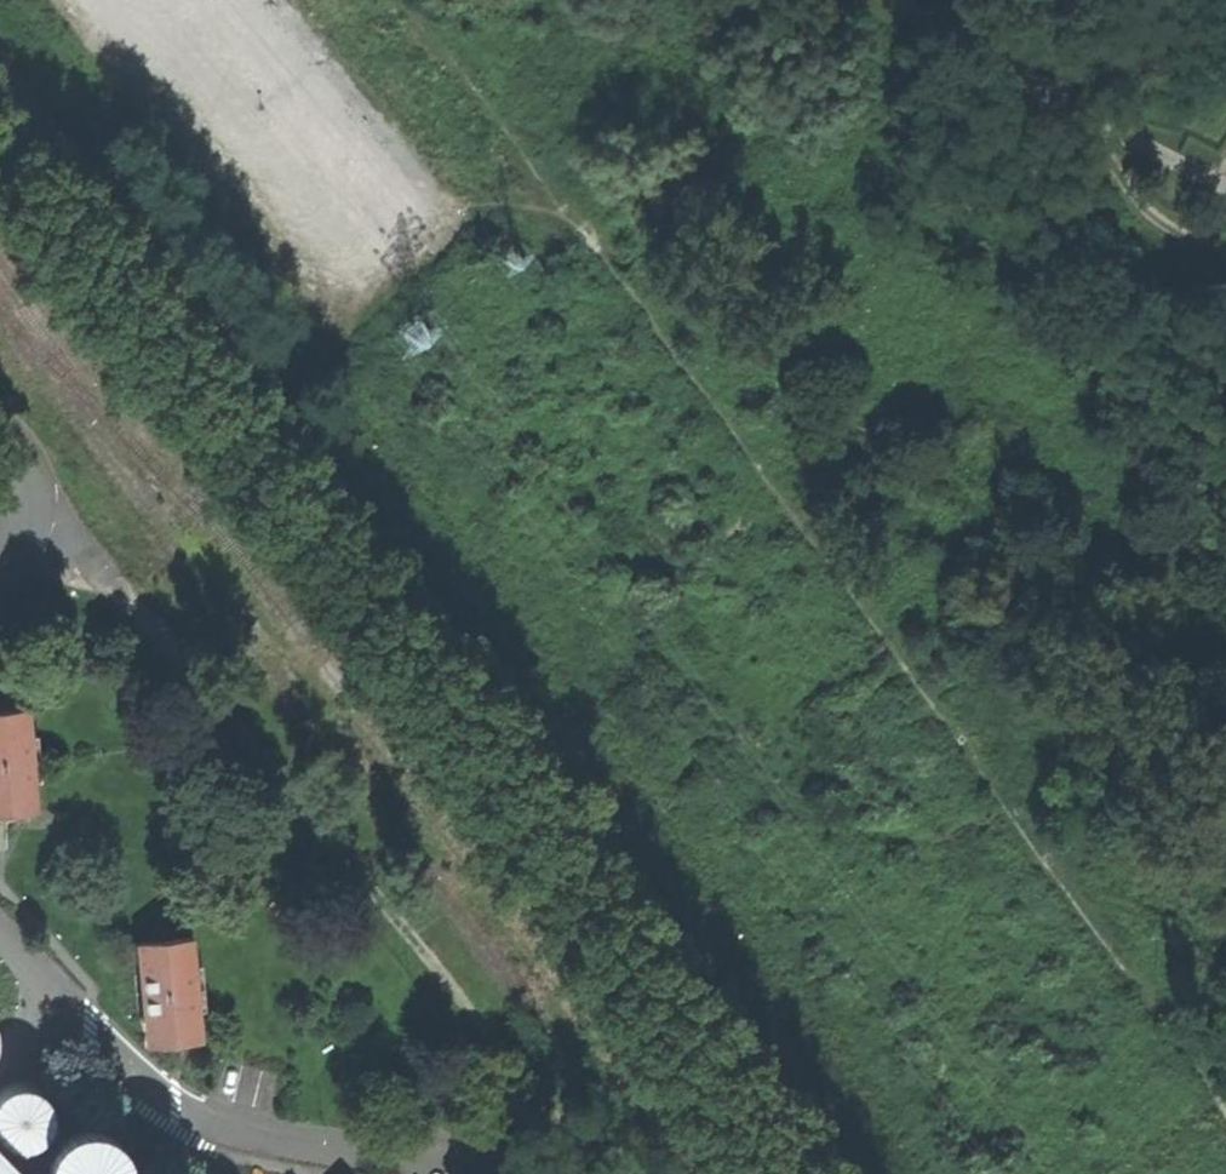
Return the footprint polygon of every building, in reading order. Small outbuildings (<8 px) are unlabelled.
[(32,807),(21,703),(0,705),(0,810),(32,807)] [(145,1044),(196,1038),(185,935),(160,938),(135,941),(145,1044)] [(0,1154),(0,1173),(19,1173),(0,1154)]
